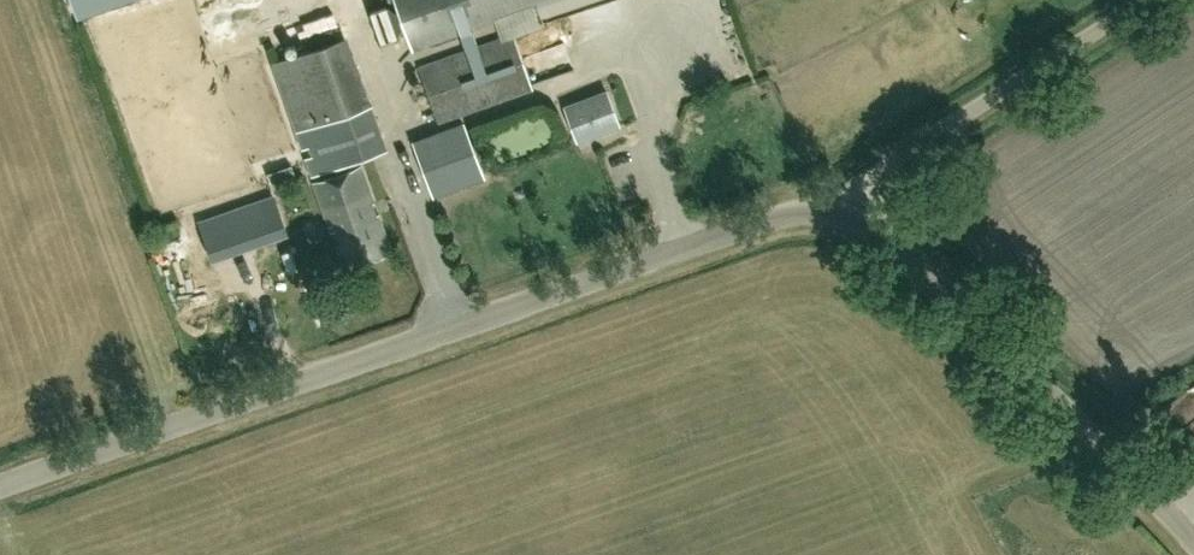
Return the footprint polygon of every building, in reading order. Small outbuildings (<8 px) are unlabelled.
[(386,34),(398,31),(389,0),(375,0),(386,34)] [(555,0),(394,0),(412,51),(555,0)] [(438,122),(533,88),(514,33),(418,67),(438,122)] [(315,182),(360,166),(356,154),(379,146),(342,39),(274,63),(315,182)] [(606,90),(564,106),(577,141),(619,125),(606,90)] [(464,171),(454,140),(437,145),(446,176),(464,171)] [(360,166),(315,182),(345,268),(390,252),(360,166)] [(281,195),(172,229),(190,278),(297,244),(281,195)]
